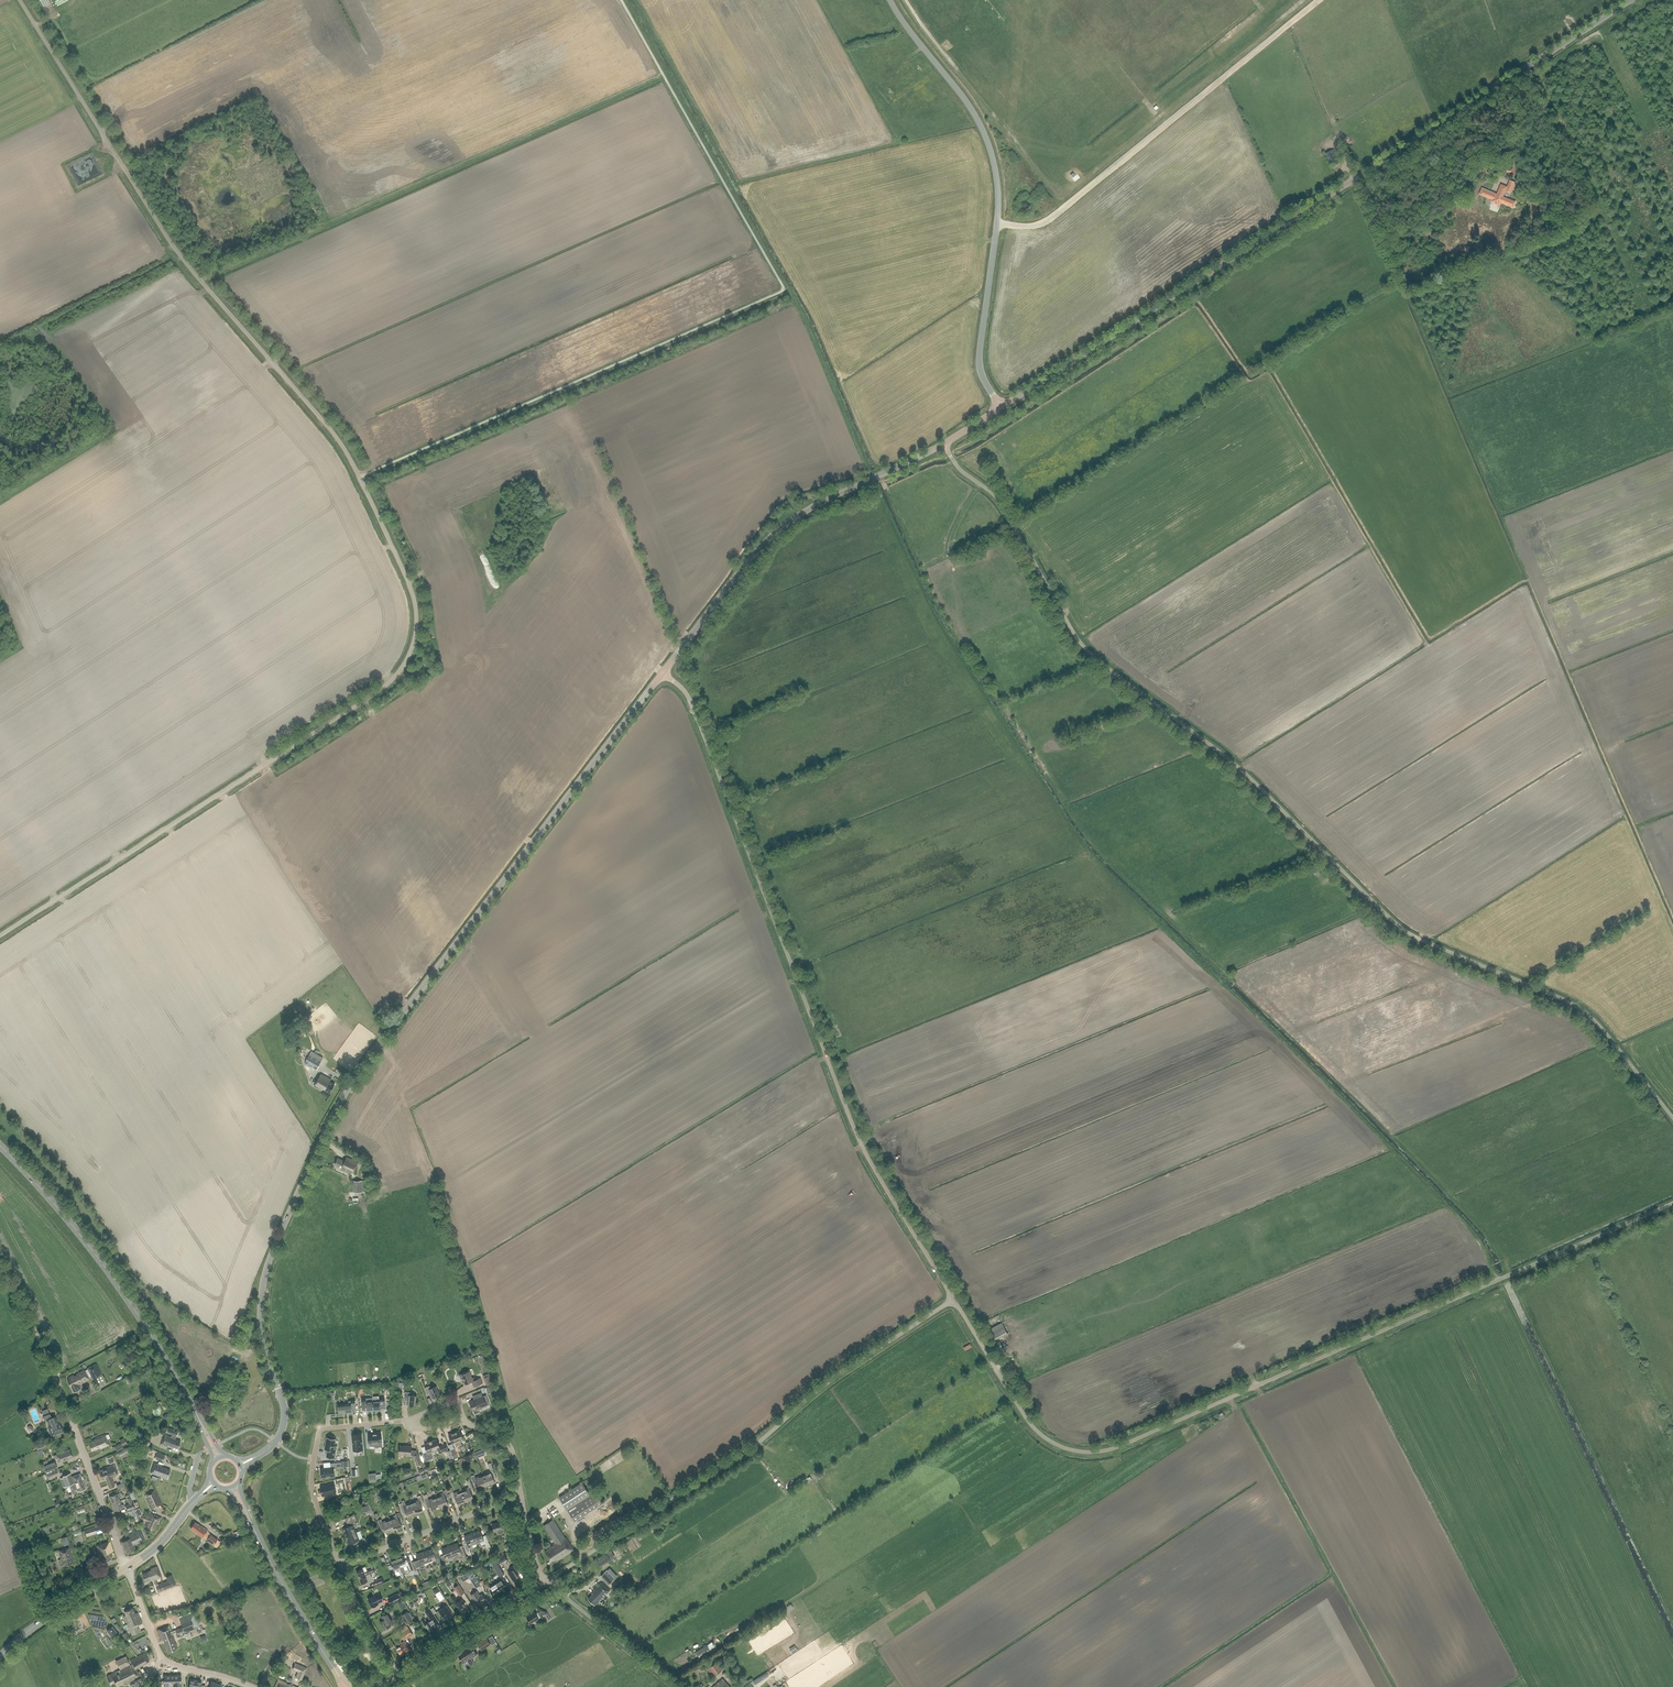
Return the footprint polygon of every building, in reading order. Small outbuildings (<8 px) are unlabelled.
[(1331,163),(1337,160),(1332,150),(1326,153),(1331,163)] [(1513,169),(1505,168),(1505,172),(1512,173),(1512,176),(1516,176),(1518,163),(1513,163),(1513,169)] [(1515,202),(1503,197),(1506,191),(1511,193),(1515,182),(1510,180),(1507,186),(1501,184),(1497,194),(1482,188),(1479,194),(1492,200),(1491,203),(1500,206),(1501,203),(1513,207),(1515,202)] [(305,1062),(316,1069),(321,1061),(309,1055),(305,1062)] [(324,1089),(330,1093),(335,1085),(330,1082),(331,1079),(321,1074),(315,1085),(323,1090),(324,1089)] [(353,1175),(358,1163),(347,1157),(345,1161),(338,1158),(335,1165),(341,1168),(341,1169),(353,1175)] [(361,1181),(353,1181),(353,1192),(361,1192),(361,1181)] [(995,1340),(1007,1334),(1002,1323),(990,1329),(995,1340)] [(87,1368),(92,1378),(102,1374),(97,1363),(87,1368)] [(80,1383),(89,1378),(84,1370),(76,1375),(73,1377),(72,1376),(68,1378),(69,1380),(68,1381),(74,1392),(81,1388),(78,1383),(80,1382),(80,1383)] [(474,1387),(482,1383),(480,1378),(475,1380),(474,1377),(472,1378),(469,1371),(458,1376),(460,1380),(462,1379),(465,1385),(469,1383),(469,1384),(472,1383),(474,1387)] [(489,1373),(483,1375),(486,1385),(492,1383),(489,1373)] [(432,1399),(439,1396),(435,1386),(431,1388),(430,1386),(424,1389),(427,1395),(430,1394),(432,1399)] [(415,1406),(416,1396),(412,1395),(412,1393),(405,1392),(404,1400),(408,1400),(408,1406),(415,1406)] [(474,1400),(470,1401),(475,1415),(480,1413),(478,1409),(487,1406),(483,1396),(482,1393),(473,1396),(474,1400)] [(380,1400),(373,1400),(374,1411),(381,1410),(381,1407),(386,1407),(385,1398),(380,1399),(380,1400)] [(374,1411),(373,1400),(367,1401),(366,1399),(362,1399),(362,1408),(367,1408),(367,1411),(374,1411)] [(348,1403),(345,1403),(346,1413),(352,1413),(352,1409),(354,1409),(354,1400),(348,1400),(348,1403)] [(61,1423),(58,1424),(55,1416),(51,1418),(50,1413),(43,1415),(45,1420),(46,1419),(52,1435),(64,1431),(61,1423)] [(172,1434),(171,1438),(164,1435),(161,1445),(168,1447),(169,1446),(178,1449),(181,1441),(175,1439),(176,1434),(174,1433),(175,1429),(168,1427),(167,1433),(172,1434)] [(453,1432),(459,1445),(462,1444),(460,1440),(463,1438),(459,1430),(453,1432)] [(456,1446),(459,1445),(453,1432),(448,1434),(452,1443),(454,1442),(456,1446)] [(381,1433),(368,1434),(369,1446),(382,1447),(381,1433)] [(96,1437),(96,1439),(97,1441),(89,1444),(92,1451),(110,1445),(105,1434),(96,1437)] [(362,1434),(352,1435),(354,1450),(363,1450),(362,1434)] [(151,1439),(141,1435),(139,1442),(149,1445),(151,1439)] [(327,1437),(324,1449),(328,1450),(326,1457),(334,1459),(334,1458),(336,1451),(337,1446),(335,1445),(336,1439),(334,1438),(334,1436),(329,1435),(329,1437),(327,1437)] [(121,1443),(114,1446),(117,1452),(124,1448),(123,1446),(128,1444),(124,1437),(119,1439),(121,1443)] [(430,1441),(433,1450),(437,1448),(439,1453),(447,1449),(445,1444),(439,1446),(436,1439),(433,1440),(430,1441)] [(429,1451),(433,1450),(430,1441),(427,1442),(427,1443),(424,1444),(427,1450),(423,1452),(427,1461),(433,1459),(429,1451)] [(142,1446),(137,1448),(141,1456),(146,1454),(142,1446)] [(399,1455),(411,1456),(411,1447),(406,1446),(406,1447),(399,1447),(399,1455)] [(59,1462),(73,1457),(70,1449),(54,1455),(55,1458),(57,1457),(59,1462)] [(57,1468),(54,1461),(48,1463),(47,1460),(42,1462),(46,1472),(57,1468)] [(167,1479),(170,1471),(161,1467),(162,1465),(154,1462),(150,1473),(167,1479)] [(321,1474),(321,1475),(322,1477),(327,1476),(327,1478),(330,1477),(330,1476),(335,1476),(334,1471),(338,1470),(337,1467),(342,1467),(341,1462),(330,1463),(331,1467),(321,1468),(321,1474)] [(111,1477),(117,1474),(113,1464),(105,1468),(105,1469),(100,1471),(103,1480),(106,1478),(109,1488),(114,1486),(111,1477)] [(490,1473),(483,1475),(487,1486),(494,1483),(493,1480),(497,1478),(492,1464),(488,1465),(491,1471),(489,1472),(490,1473)] [(64,1477),(60,1478),(64,1487),(69,1485),(71,1491),(76,1489),(77,1492),(86,1488),(80,1473),(72,1477),(70,1473),(63,1476),(64,1477)] [(473,1476),(471,1477),(474,1483),(477,1482),(479,1489),(487,1486),(483,1475),(476,1478),(475,1475),(473,1476)] [(125,1478),(122,1479),(123,1483),(119,1484),(120,1488),(127,1486),(125,1478)] [(470,1480),(467,1481),(469,1487),(468,1487),(469,1489),(462,1491),(466,1502),(473,1499),(472,1495),(475,1494),(470,1480)] [(595,1491),(589,1494),(581,1482),(558,1497),(574,1521),(602,1503),(595,1491)] [(334,1483),(320,1486),(323,1496),(330,1494),(331,1495),(336,1494),(334,1483)] [(155,1490),(146,1494),(153,1508),(161,1504),(155,1490)] [(440,1496),(436,1497),(441,1508),(448,1505),(447,1500),(450,1499),(446,1490),(443,1491),(443,1493),(440,1494),(440,1496)] [(453,1491),(450,1493),(453,1502),(456,1501),(458,1505),(466,1502),(462,1491),(454,1494),(453,1491)] [(109,1497),(112,1504),(120,1501),(118,1497),(120,1496),(119,1493),(109,1497)] [(419,1500),(410,1503),(415,1514),(423,1511),(421,1504),(424,1503),(421,1496),(418,1497),(419,1500)] [(130,1497),(127,1498),(129,1504),(125,1505),(127,1511),(135,1508),(130,1497)] [(424,1499),(428,1509),(431,1507),(433,1511),(441,1508),(436,1497),(429,1500),(428,1497),(424,1499)] [(402,1503),(399,1505),(402,1514),(406,1513),(407,1517),(415,1514),(410,1503),(406,1505),(404,1500),(402,1501),(402,1503)] [(120,1501),(112,1504),(115,1511),(124,1507),(123,1504),(121,1505),(120,1501)] [(70,1509),(61,1512),(67,1526),(76,1523),(70,1509)] [(394,1518),(390,1520),(394,1530),(401,1527),(400,1524),(403,1522),(399,1513),(396,1514),(396,1515),(394,1516),(394,1518)] [(141,1519),(148,1522),(146,1526),(154,1530),(157,1523),(159,1523),(161,1518),(152,1514),(150,1518),(143,1515),(143,1516),(141,1519)] [(356,1524),(357,1523),(356,1520),(357,1520),(355,1515),(345,1519),(347,1524),(347,1523),(349,1527),(342,1529),(345,1537),(357,1533),(354,1525),(356,1524)] [(381,1520),(378,1521),(381,1530),(384,1529),(386,1533),(394,1530),(390,1520),(382,1523),(381,1520)] [(573,1550),(564,1537),(553,1520),(544,1526),(555,1543),(549,1547),(550,1548),(544,1551),(550,1559),(552,1558),(554,1562),(573,1550)] [(202,1538),(208,1530),(195,1521),(190,1528),(197,1533),(196,1534),(202,1538)] [(499,1534),(502,1533),(500,1529),(501,1528),(499,1521),(491,1523),(494,1531),(497,1530),(499,1534)] [(43,1527),(45,1533),(57,1528),(55,1523),(43,1527)] [(95,1526),(84,1529),(87,1536),(97,1533),(95,1526)] [(134,1546),(145,1541),(140,1529),(129,1534),(130,1538),(122,1542),(127,1553),(135,1549),(134,1546)] [(476,1544),(481,1542),(481,1544),(485,1543),(487,1548),(490,1547),(485,1535),(482,1536),(479,1530),(472,1533),(476,1544)] [(345,1537),(348,1545),(353,1543),(354,1548),(362,1545),(361,1544),(366,1542),(365,1538),(359,1540),(357,1533),(345,1537)] [(470,1549),(469,1547),(473,1546),(473,1545),(476,1544),(472,1533),(464,1536),(465,1540),(462,1541),(467,1554),(470,1553),(469,1550),(470,1549)] [(210,1534),(206,1540),(213,1545),(217,1540),(210,1534)] [(61,1538),(64,1545),(68,1543),(69,1546),(72,1545),(68,1535),(61,1538)] [(109,1552),(113,1551),(110,1541),(97,1545),(100,1556),(98,1557),(99,1560),(101,1559),(102,1562),(111,1559),(109,1552)] [(515,1547),(513,1541),(504,1544),(507,1550),(515,1547)] [(456,1543),(449,1546),(453,1557),(458,1555),(459,1557),(462,1555),(462,1557),(466,1555),(462,1546),(458,1547),(456,1543)] [(58,1549),(60,1559),(59,1559),(59,1562),(61,1562),(61,1563),(62,1563),(62,1565),(64,1564),(64,1565),(74,1562),(70,1546),(58,1549)] [(444,1555),(441,1557),(444,1563),(447,1562),(446,1561),(450,1559),(449,1558),(453,1557),(449,1546),(442,1549),(444,1555)] [(432,1549),(424,1552),(428,1563),(436,1560),(437,1563),(440,1562),(436,1551),(433,1552),(432,1549)] [(612,1551),(606,1555),(610,1561),(615,1557),(612,1551)] [(414,1571),(421,1568),(424,1567),(423,1564),(428,1563),(424,1552),(416,1554),(418,1561),(412,1563),(414,1571)] [(504,1554),(496,1558),(499,1564),(507,1559),(504,1554)] [(401,1570),(403,1573),(405,1572),(402,1566),(406,1565),(409,1571),(413,1569),(409,1561),(406,1562),(404,1556),(397,1559),(401,1570)] [(394,1570),(395,1573),(399,1571),(400,1575),(403,1573),(401,1570),(397,1559),(390,1561),(394,1570)] [(504,1574),(497,1562),(492,1565),(500,1577),(504,1574)] [(517,1570),(515,1567),(514,1565),(510,1568),(511,1570),(508,1572),(513,1579),(518,1576),(515,1571),(517,1570)] [(156,1579),(161,1577),(157,1567),(151,1569),(152,1571),(142,1574),(145,1583),(149,1581),(149,1582),(153,1580),(156,1579)] [(365,1575),(375,1572),(373,1568),(364,1572),(362,1569),(356,1571),(361,1584),(368,1581),(365,1575)] [(471,1580),(476,1577),(471,1570),(466,1573),(464,1575),(466,1579),(469,1577),(471,1580)] [(607,1570),(601,1576),(609,1584),(615,1578),(609,1573),(610,1572),(608,1570),(608,1571),(607,1570)] [(167,1580),(156,1585),(158,1592),(176,1585),(172,1575),(166,1577),(167,1580)] [(382,1577),(374,1581),(376,1586),(384,1583),(382,1577)] [(495,1581),(500,1590),(507,1585),(504,1580),(502,1577),(495,1581)] [(484,1579),(480,1582),(485,1588),(489,1586),(484,1579)] [(490,1586),(488,1587),(493,1595),(500,1590),(495,1581),(489,1585),(490,1586)] [(594,1606),(608,1591),(600,1583),(593,1590),(595,1592),(587,1600),(594,1606)] [(459,1584),(454,1587),(459,1596),(464,1592),(463,1589),(459,1584)] [(437,1587),(433,1591),(438,1598),(442,1595),(437,1587)] [(148,1588),(143,1591),(145,1594),(146,1594),(148,1597),(151,1595),(148,1588)] [(476,1590),(470,1594),(474,1599),(475,1598),(479,1604),(486,1599),(482,1593),(480,1595),(476,1590)] [(391,1606),(402,1600),(398,1593),(388,1598),(391,1606)] [(380,1594),(375,1597),(374,1596),(368,1599),(371,1607),(378,1604),(378,1603),(383,1601),(380,1594)] [(468,1609),(463,1601),(461,1598),(457,1601),(454,1595),(451,1597),(457,1606),(458,1605),(462,1612),(468,1609)] [(446,1605),(438,1610),(441,1616),(442,1616),(447,1623),(453,1619),(451,1616),(453,1614),(446,1605)] [(137,1625),(138,1625),(140,1624),(142,1623),(137,1613),(136,1613),(133,1607),(125,1611),(127,1617),(125,1618),(129,1627),(135,1624),(137,1625)] [(202,1632),(200,1628),(194,1611),(179,1617),(183,1627),(172,1631),(169,1625),(157,1630),(162,1641),(164,1640),(168,1651),(177,1648),(172,1635),(173,1635),(172,1634),(177,1632),(178,1635),(185,1632),(185,1633),(197,1629),(198,1629),(187,1633),(188,1636),(199,1632),(199,1633),(202,1632)] [(408,1611),(402,1615),(406,1623),(412,1619),(408,1611)] [(383,1620),(380,1622),(384,1630),(390,1626),(389,1623),(392,1621),(387,1613),(381,1616),(383,1620)] [(536,1623),(539,1621),(534,1613),(526,1618),(530,1624),(535,1621),(536,1623)] [(425,1619),(422,1621),(425,1627),(427,1626),(431,1633),(437,1629),(434,1625),(439,1622),(435,1616),(430,1619),(432,1622),(428,1624),(425,1619)] [(137,1626),(138,1625),(137,1625),(135,1624),(129,1627),(133,1635),(140,1631),(137,1626)] [(107,1630),(111,1636),(118,1632),(113,1626),(107,1630)] [(407,1626),(394,1634),(397,1637),(401,1634),(404,1640),(412,1634),(407,1626)] [(485,1636),(476,1642),(481,1650),(491,1644),(485,1636)] [(406,1652),(410,1649),(405,1641),(400,1643),(401,1645),(396,1648),(400,1654),(405,1651),(406,1652)] [(718,1650),(712,1641),(696,1652),(701,1660),(718,1650)] [(470,1658),(476,1654),(471,1645),(464,1649),(464,1651),(458,1655),(463,1662),(467,1660),(469,1664),(472,1662),(470,1658)] [(792,1653),(797,1650),(794,1645),(789,1649),(792,1653)] [(116,1661),(120,1669),(107,1676),(111,1684),(116,1682),(117,1684),(123,1681),(125,1684),(141,1676),(139,1671),(136,1673),(134,1669),(149,1661),(145,1653),(131,1660),(132,1664),(130,1665),(126,1656),(116,1661)] [(720,1658),(726,1665),(732,1661),(726,1654),(720,1658)] [(713,1676),(724,1667),(718,1660),(707,1668),(713,1676)] [(296,1677),(302,1680),(307,1668),(296,1663),(293,1669),(299,1671),(296,1677)] [(750,1683),(752,1685),(755,1683),(756,1684),(761,1681),(769,1676),(766,1672),(759,1677),(750,1683)] [(165,1675),(165,1686),(172,1686),(172,1685),(174,1685),(174,1683),(174,1675),(165,1675)] [(206,1685),(201,1684),(201,1681),(191,1679),(189,1686),(206,1686),(206,1685)]
